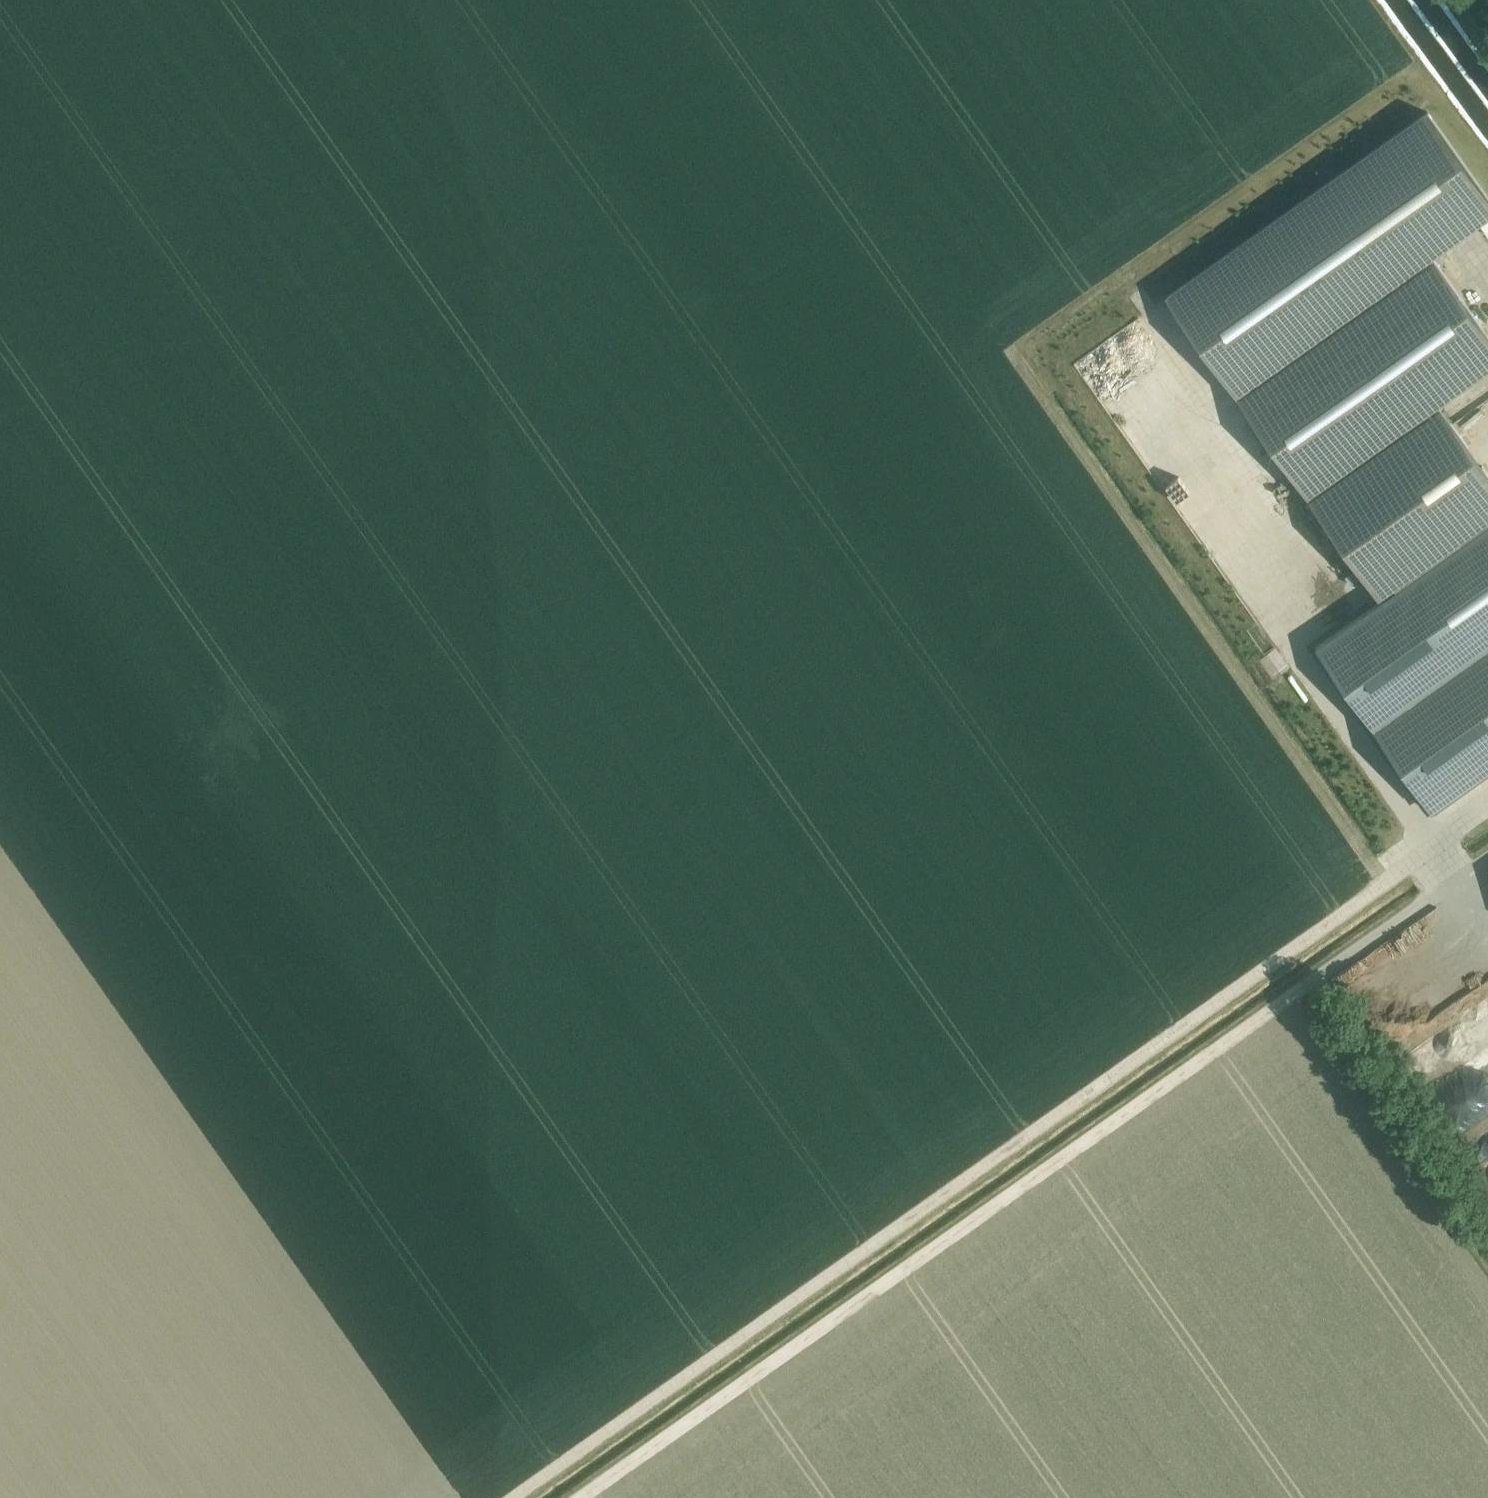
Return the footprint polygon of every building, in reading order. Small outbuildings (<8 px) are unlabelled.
[(1237,398),(1307,496),(1437,403),(1487,368),(1487,336),(1431,256),(1487,215),(1487,198),(1426,111),(1165,297),(1237,398)] [(1437,403),(1307,496),(1379,598),(1487,520),(1487,475),(1437,403)] [(1316,647),(1432,810),(1487,771),(1487,520),(1379,598),(1381,601),(1316,647)] [(1197,1071),(1181,1083),(1187,1092),(1203,1079),(1197,1071)]
